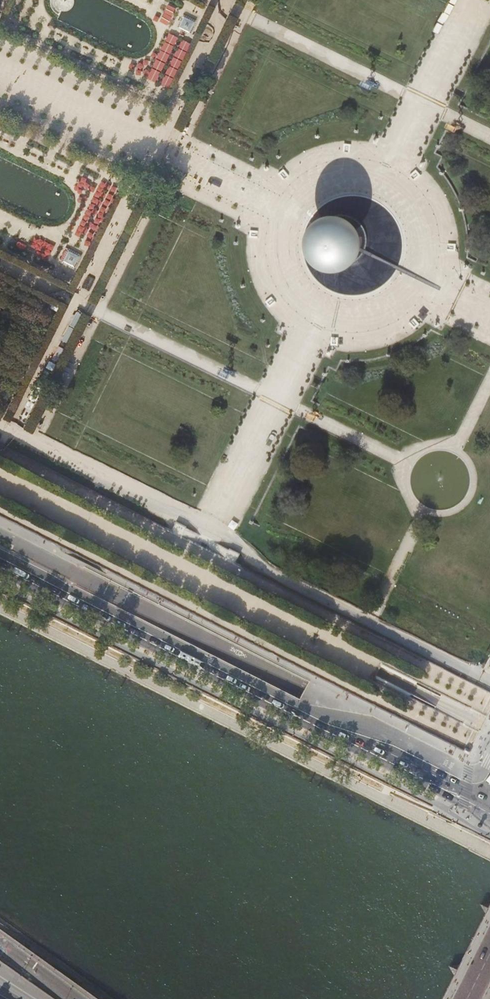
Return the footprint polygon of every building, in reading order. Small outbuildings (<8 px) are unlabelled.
[(50,1),(51,5),(52,7),(53,10),(56,13),(59,15),(60,16),(62,11),(63,11),(65,12),(66,12),(68,12),(70,11),(71,10),(72,9),(73,8),(74,6),(74,4),(74,2),(74,0),(51,0),(50,1)] [(150,4),(144,15),(152,20),(158,8),(150,4)] [(183,13),(176,28),(190,34),(197,20),(183,13)] [(68,247),(61,261),(75,268),(82,254),(68,247)]
